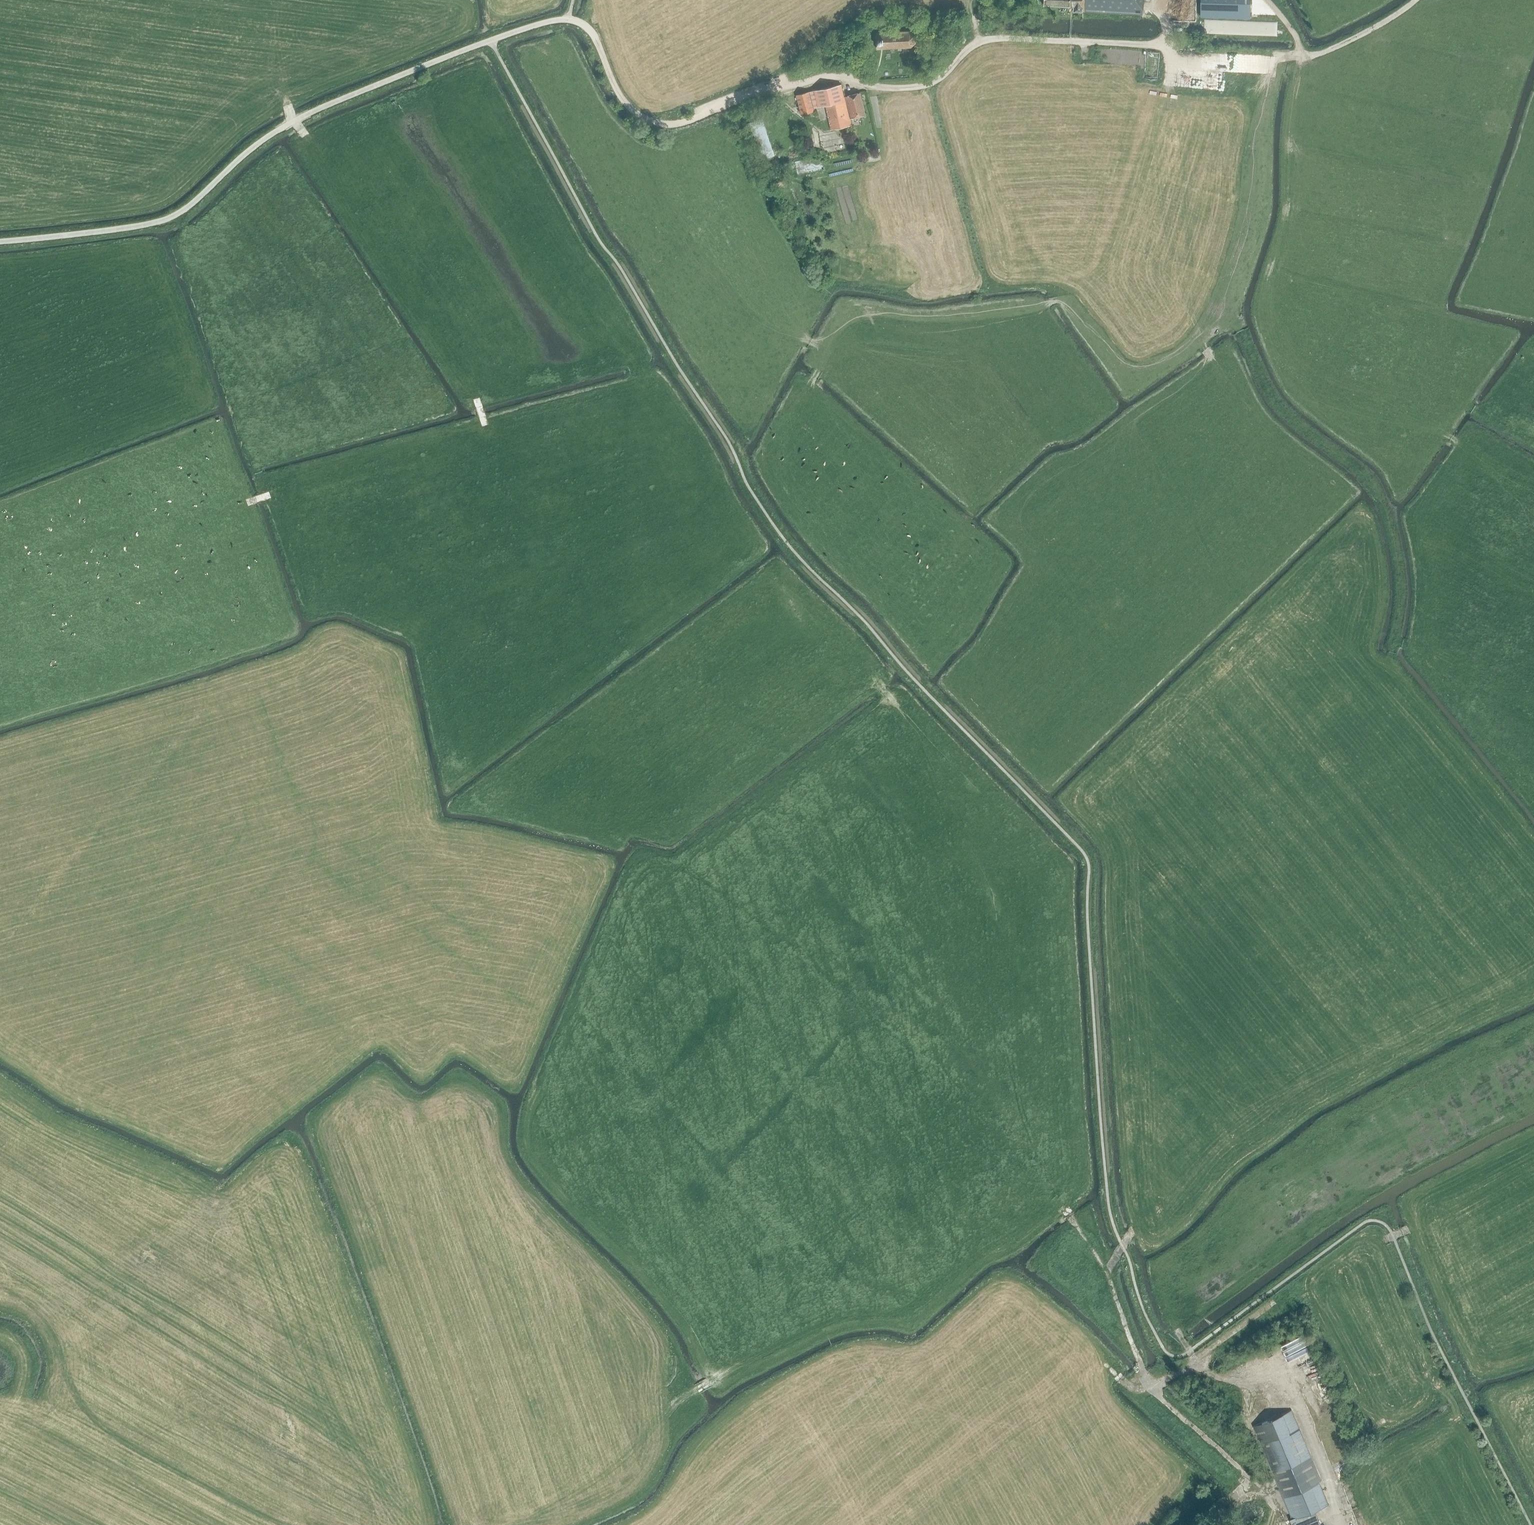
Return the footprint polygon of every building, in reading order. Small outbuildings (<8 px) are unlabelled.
[(1143,0),(1044,0),(1043,4),(1074,6),(1074,11),(1082,11),(1082,10),(1142,14),(1143,0)] [(1200,17),(1250,18),(1251,0),(1201,0),(1200,17)] [(1185,11),(1185,19),(1197,19),(1197,11),(1185,11)] [(918,43),(919,42),(917,41),(916,35),(919,34),(918,32),(916,33),(911,31),(911,29),(909,29),(909,31),(876,33),(877,49),(910,47),(910,48),(912,48),(912,47),(917,43),(918,43)] [(1239,56),(1239,71),(1258,72),(1259,57),(1239,56)] [(807,59),(796,61),(798,72),(809,70),(807,59)] [(1215,89),(1226,90),(1226,80),(1215,79),(1215,89)] [(831,130),(852,125),(851,119),(866,115),(860,93),(844,96),(841,84),(822,89),(796,96),(801,115),(815,112),(814,108),(826,106),(831,130)] [(777,155),(766,117),(750,122),(760,160),(777,155)] [(799,173),(825,168),(822,155),(796,160),(799,173)] [(786,180),(775,182),(777,188),(788,186),(786,180)] [(256,494),(257,501),(272,498),(271,491),(256,494)] [(1309,1379),(1325,1372),(1314,1348),(1313,1348),(1307,1332),(1281,1343),(1284,1349),(1292,1345),(1296,1357),(1287,1361),(1292,1373),(1305,1368),(1309,1379)] [(1322,1489),(1319,1481),(1321,1480),(1292,1410),(1255,1425),(1292,1519),(1284,1522),(1286,1524),(1321,1524),(1315,1510),(1329,1505),(1322,1489)]
